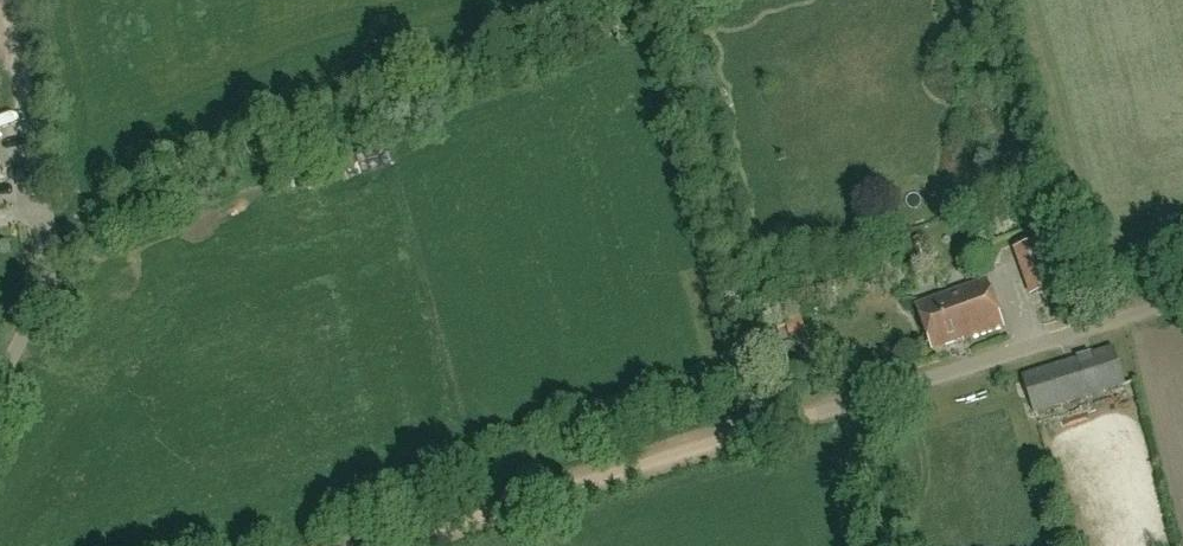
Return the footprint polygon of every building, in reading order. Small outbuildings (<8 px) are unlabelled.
[(1030,295),(1058,285),(1049,261),(1022,270),(1030,295)] [(961,342),(1002,328),(985,279),(913,305),(929,351),(960,340),(961,342)] [(1033,413),(1125,384),(1113,347),(1022,375),(1033,413)]
